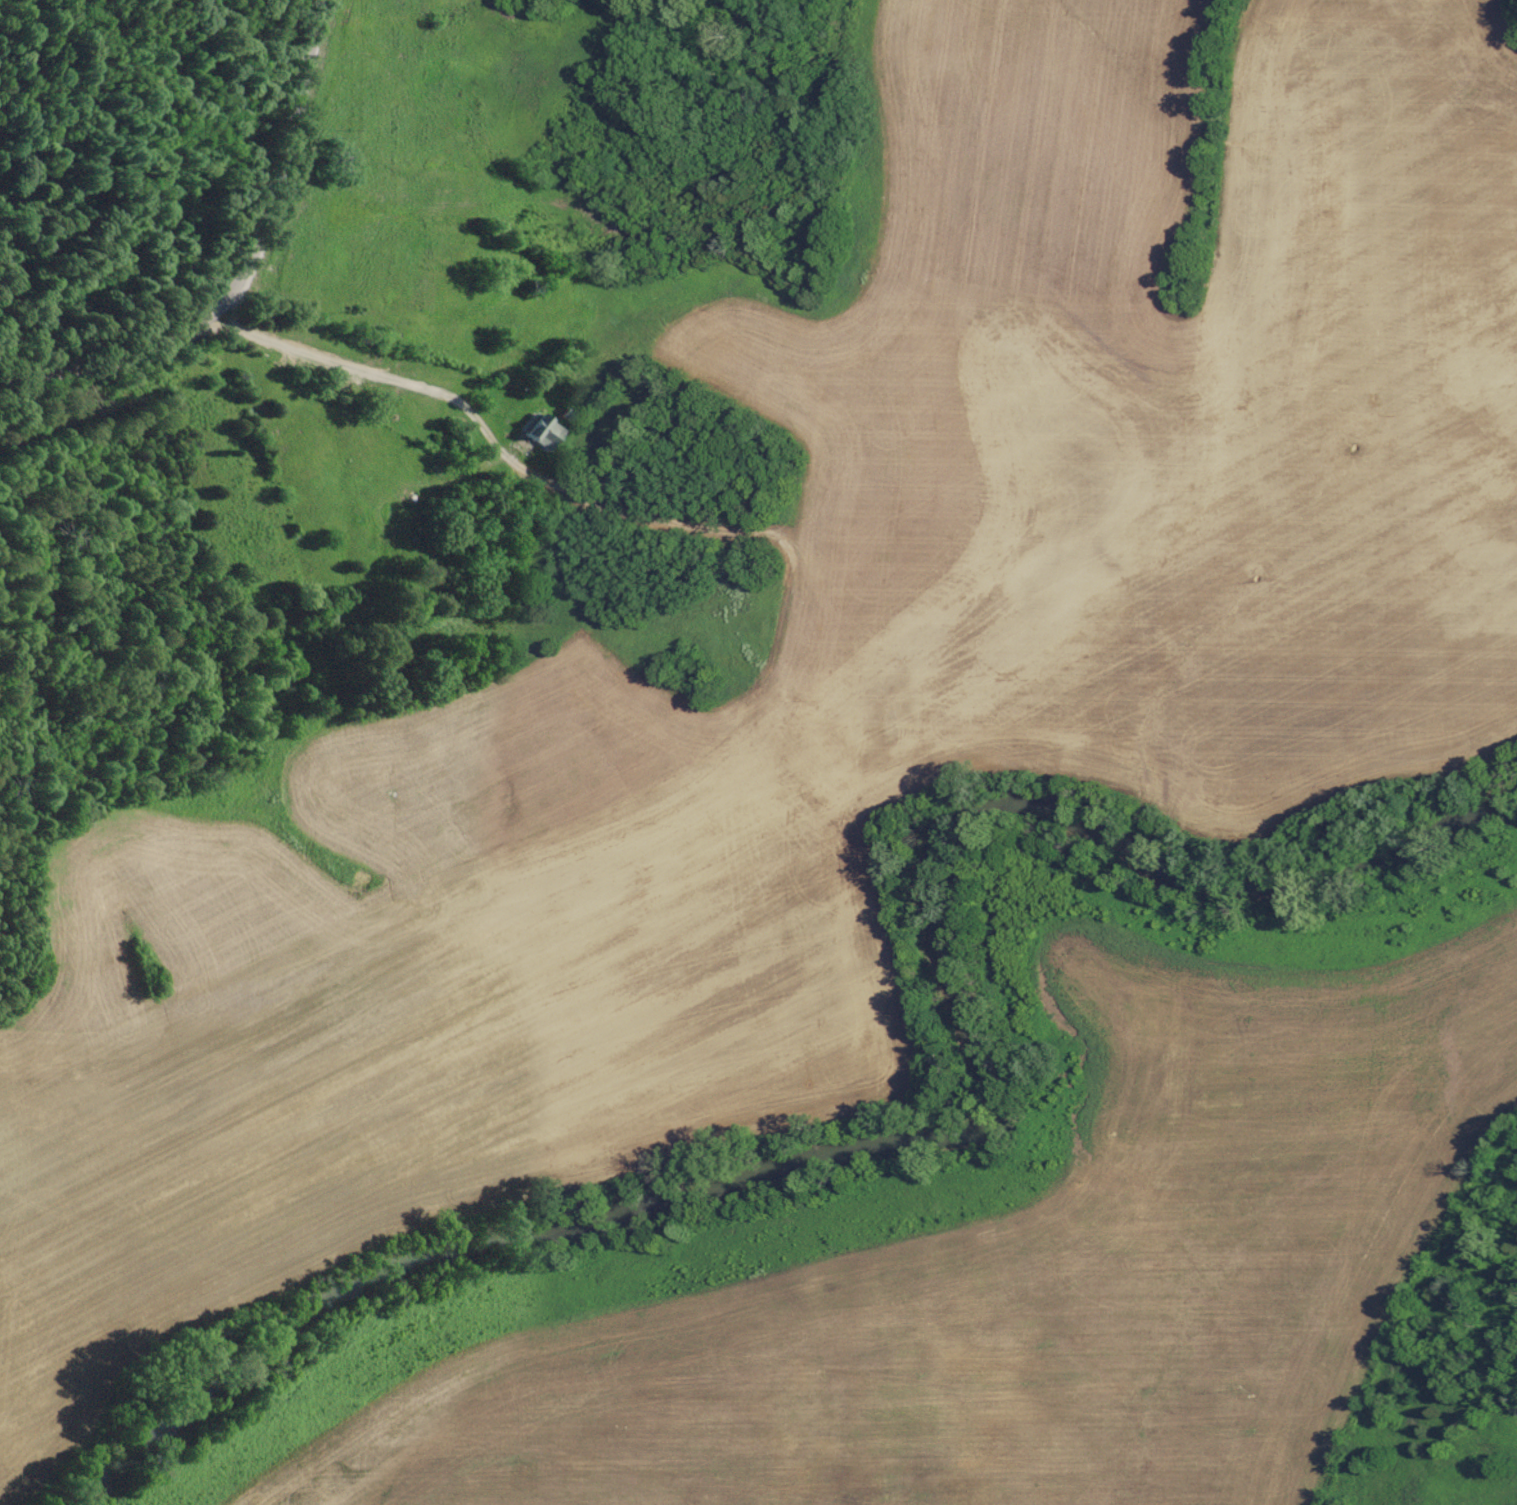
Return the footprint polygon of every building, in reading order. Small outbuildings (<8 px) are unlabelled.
[(548,450),(561,436),(548,424),(553,418),(544,410),(526,430),(548,450)]
